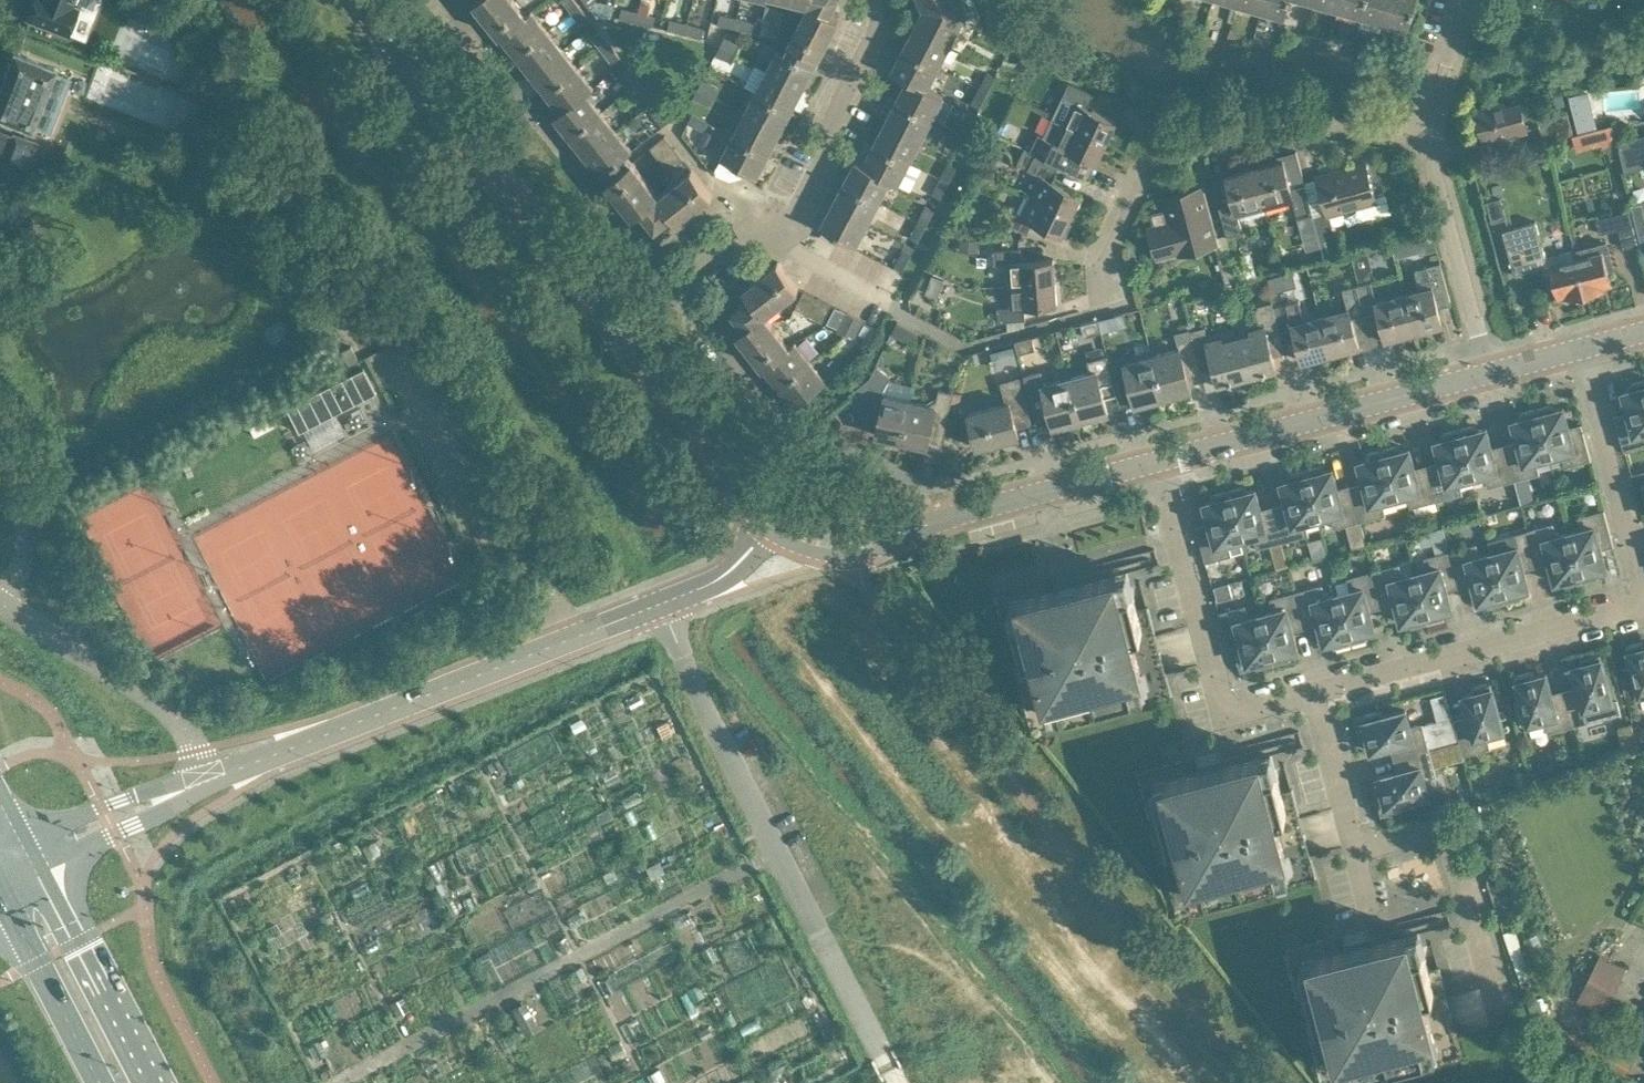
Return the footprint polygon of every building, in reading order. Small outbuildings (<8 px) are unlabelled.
[(26,17),(67,33),(78,6),(74,5),(76,0),(33,0),(26,17)] [(474,1),(501,35),(527,14),(516,0),(475,0),(474,1)] [(575,0),(563,0),(572,12),(580,6),(575,0)] [(596,0),(584,0),(591,8),(598,2),(596,0)] [(810,3),(790,41),(820,57),(840,17),(831,13),(837,0),(799,0),(810,3)] [(963,0),(945,0),(924,9),(915,27),(950,45),(968,10),(963,0)] [(924,9),(945,0),(920,0),(924,9)] [(1263,0),(1239,0),(1238,3),(1261,9),(1263,0)] [(1290,0),(1263,0),(1261,9),(1285,16),(1290,0)] [(1340,0),(1315,0),(1314,1),(1338,8),(1340,0)] [(1365,0),(1340,0),(1338,8),(1361,15),(1365,0)] [(1391,0),(1365,0),(1361,15),(1385,22),(1391,0)] [(1416,0),(1391,0),(1385,22),(1408,28),(1416,0)] [(767,4),(760,33),(778,38),(786,8),(767,4)] [(591,20),(580,6),(572,12),(583,26),(591,20)] [(637,21),(639,11),(622,7),(620,17),(637,21)] [(516,54),(547,29),(532,10),(527,14),(501,35),(516,54)] [(657,16),(639,11),(637,21),(654,25),(657,16)] [(736,27),(738,18),(721,14),(718,23),(736,27)] [(755,22),(738,18),(736,27),(753,31),(755,22)] [(685,33),(687,23),(670,19),(668,29),(685,33)] [(705,27),(687,23),(685,33),(702,37),(705,27)] [(939,66),(950,45),(915,27),(904,48),(939,66)] [(562,48),(547,29),(516,54),(531,73),(562,48)] [(610,43),(599,29),(591,35),(602,49),(610,43)] [(741,44),(725,36),(720,44),(736,53),(741,44)] [(621,57),(610,43),(602,49),(613,63),(621,57)] [(732,61),(736,53),(720,44),(716,53),(732,61)] [(578,68),(562,48),(531,73),(546,92),(578,68)] [(779,48),(768,69),(767,70),(803,88),(814,66),(779,48)] [(928,87),(939,66),(904,48),(892,71),(907,79),(908,78),(927,88),(928,87)] [(0,85),(0,117),(31,129),(33,125),(49,132),(71,77),(54,70),(56,67),(14,51),(0,85)] [(182,93),(206,102),(220,66),(196,57),(182,93)] [(803,88),(767,70),(768,69),(754,62),(743,84),(756,91),(792,110),(803,88)] [(639,81),(628,67),(621,73),(632,87),(639,81)] [(594,87),(578,68),(546,92),(561,111),(562,111),(586,92),(587,93),(594,87)] [(987,91),(995,76),(987,71),(979,87),(987,91)] [(944,95),(928,87),(927,88),(908,78),(907,79),(897,99),(932,117),(944,95)] [(718,87),(703,79),(698,88),(714,96),(718,87)] [(650,94),(639,81),(632,87),(643,100),(650,94)] [(1069,84),(1064,95),(1053,117),(1106,142),(1117,120),(1087,106),(1093,95),(1069,84)] [(979,107),(987,91),(979,87),(971,103),(979,107)] [(710,104),(714,96),(698,88),(694,96),(710,104)] [(1598,125),(1588,89),(1569,94),(1578,130),(1598,125)] [(792,110),(756,91),(745,113),(780,132),(792,110)] [(570,136),(601,111),(587,93),(586,92),(562,111),(561,111),(554,116),(570,136)] [(921,140),(932,117),(897,99),(885,121),(921,140)] [(195,138),(207,105),(199,102),(186,135),(195,138)] [(1484,140),(1527,129),(1520,103),(1505,106),(1505,105),(1494,108),(1493,105),(1476,110),(1484,140)] [(670,119),(659,104),(651,111),(663,125),(670,119)] [(1573,132),(1568,110),(1537,118),(1543,140),(1573,132)] [(585,155),(616,130),(601,111),(570,136),(585,155)] [(708,121),(693,113),(688,122),(703,130),(708,121)] [(745,113),(733,135),(769,153),(780,132),(745,113)] [(1040,133),(1031,150),(1037,153),(1063,166),(1087,177),(1094,161),(1097,163),(1106,142),(1053,117),(1044,136),(1040,133)] [(971,138),(979,122),(970,118),(962,133),(971,138)] [(921,140),(885,121),(874,142),(909,161),(921,140)] [(769,153),(733,135),(722,128),(710,150),(722,156),(722,157),(757,176),(769,153)] [(632,150),(616,130),(585,155),(601,175),(632,150)] [(14,133),(2,162),(27,172),(39,143),(14,133)] [(963,153),(971,138),(962,133),(954,149),(963,153)] [(665,135),(650,147),(669,170),(684,159),(665,135)] [(1619,145),(1625,171),(1643,166),(1643,138),(1619,145)] [(897,184),(909,161),(874,142),(863,164),(862,165),(890,179),(890,180),(897,184)] [(1029,169),(1041,174),(1031,196),(1071,215),(1082,194),(1053,180),(1058,169),(1035,158),(1037,153),(1026,147),(1018,163),(1029,168),(1029,169)] [(1297,150),(1296,150),(1297,155),(1255,166),(1265,204),(1292,196),(1298,217),(1313,213),(1305,183),(1297,150)] [(879,200),(890,180),(890,179),(862,165),(863,164),(855,160),(843,182),(879,200)] [(678,223),(713,195),(692,169),(660,195),(633,161),(606,182),(634,217),(642,210),(656,228),(672,215),(678,223)] [(949,181),(956,166),(948,161),(940,177),(949,181)] [(1318,180),(1305,183),(1313,213),(1326,257),(1340,254),(1329,213),(1361,205),(1365,220),(1387,214),(1382,194),(1375,196),(1366,162),(1317,175),(1318,180)] [(1265,204),(1255,166),(1213,178),(1212,173),(1211,173),(1227,236),(1242,232),(1237,211),(1265,204)] [(940,197),(949,181),(940,177),(932,193),(940,197)] [(868,222),(879,200),(843,182),(832,204),(868,222)] [(1216,243),(1201,188),(1165,198),(1169,210),(1153,214),(1157,228),(1152,229),(1152,227),(1150,228),(1158,256),(1180,250),(1180,253),(1216,243)] [(1491,196),(1496,217),(1516,212),(1511,192),(1491,196)] [(1071,215),(1031,196),(1022,215),(1010,209),(1003,222),(1027,233),(1033,222),(1062,236),(1071,215)] [(1643,242),(1643,202),(1633,204),(1642,242),(1643,242)] [(856,245),(868,222),(832,204),(820,226),(856,245)] [(926,225),(934,210),(925,205),(917,221),(926,225)] [(1624,247),(1639,243),(1631,210),(1599,218),(1602,233),(1620,228),(1624,247)] [(918,241),(926,225),(917,221),(909,236),(918,241)] [(1585,293),(1574,249),(1546,256),(1537,221),(1504,229),(1516,273),(1545,265),(1549,279),(1552,278),(1557,297),(1567,295),(1567,298),(1585,293)] [(957,249),(978,252),(979,240),(959,237),(957,249)] [(1615,268),(1608,241),(1574,249),(1585,293),(1603,289),(1602,286),(1611,284),(1607,271),(1615,268)] [(996,263),(1009,262),(1011,286),(1055,282),(1054,258),(1022,260),(1021,248),(995,250),(996,263)] [(903,269),(911,253),(903,249),(895,265),(903,269)] [(1240,279),(1233,253),(1219,256),(1227,283),(1240,279)] [(790,346),(790,345),(765,314),(799,287),(778,261),(744,288),(750,296),(732,310),(745,326),(737,332),(764,366),(790,346)] [(1447,293),(1448,292),(1440,262),(1415,269),(1420,289),(1404,293),(1414,331),(1443,323),(1434,291),(1446,288),(1447,293)] [(937,296),(944,279),(931,274),(925,291),(937,296)] [(1414,331),(1404,293),(1376,301),(1371,280),(1356,284),(1371,342),(1396,336),(1414,331)] [(1057,305),(1055,282),(1011,286),(1012,307),(999,308),(999,321),(1026,319),(1025,307),(1057,305)] [(1371,342),(1356,284),(1343,288),(1348,308),(1321,315),(1330,353),(1348,348),(1371,342)] [(830,303),(803,289),(794,306),(821,320),(830,303)] [(1330,353),(1321,315),(1304,320),(1299,299),(1273,306),(1280,332),(1281,332),(1293,329),(1301,361),(1330,353)] [(1270,345),(1283,342),(1281,336),(1282,336),(1281,332),(1280,332),(1273,306),(1272,301),(1260,304),(1257,309),(1260,324),(1247,327),(1249,333),(1236,336),(1246,375),(1276,368),(1270,345)] [(846,332),(854,316),(846,312),(837,327),(846,332)] [(854,336),(862,320),(854,316),(846,332),(854,336)] [(1099,319),(1082,323),(1085,335),(1102,331),(1099,319)] [(912,343),(919,331),(899,321),(892,333),(912,343)] [(1246,375),(1236,336),(1234,327),(1220,331),(1220,332),(1208,336),(1206,327),(1192,330),(1193,338),(1192,339),(1200,369),(1201,369),(1203,369),(1202,362),(1212,359),(1219,383),(1246,375)] [(1200,369),(1192,339),(1193,338),(1192,330),(1176,333),(1180,347),(1152,355),(1163,398),(1166,397),(1167,400),(1180,396),(1179,393),(1192,390),(1189,375),(1202,371),(1201,369),(1200,369)] [(1036,349),(1033,337),(1017,341),(1020,353),(1036,349)] [(779,385),(810,361),(795,341),(790,345),(790,346),(764,366),(779,385)] [(1109,361),(1110,360),(1108,355),(1087,360),(1089,371),(1068,377),(1080,420),(1108,412),(1105,402),(1119,398),(1117,394),(1109,361)] [(1163,398),(1152,355),(1128,362),(1127,356),(1110,360),(1109,361),(1117,394),(1119,398),(1120,404),(1134,401),(1135,405),(1148,402),(1149,404),(1162,401),(1162,398),(1163,398)] [(826,380),(810,361),(779,385),(794,405),(826,380)] [(375,391),(363,367),(285,407),(298,431),(375,391)] [(1080,420),(1068,377),(1045,383),(1042,371),(1024,375),(1036,422),(1050,418),(1053,427),(1080,420)] [(901,440),(911,399),(884,393),(871,375),(848,393),(870,421),(878,423),(875,434),(901,440)] [(1006,403),(968,413),(977,447),(1019,436),(1016,428),(1031,424),(1018,377),(1001,381),(1006,403)] [(1629,383),(1631,389),(1622,391),(1629,417),(1616,421),(1624,450),(1643,445),(1643,379),(1629,383)] [(942,443),(954,391),(940,388),(938,399),(931,403),(911,399),(901,440),(927,445),(929,435),(942,438),(941,443),(942,443)] [(1553,403),(1536,408),(1549,456),(1562,453),(1565,466),(1591,459),(1583,430),(1570,433),(1563,407),(1555,409),(1553,403)] [(1549,456),(1536,408),(1519,412),(1520,418),(1512,420),(1519,447),(1506,450),(1514,479),(1540,472),(1536,460),(1549,456)] [(1476,424),(1459,428),(1472,477),(1484,474),(1488,486),(1514,479),(1506,450),(1493,454),(1486,427),(1477,430),(1476,424)] [(1472,477),(1459,428),(1442,433),(1443,439),(1435,441),(1442,467),(1429,471),(1437,500),(1463,493),(1459,480),(1472,477)] [(1399,444),(1382,449),(1395,498),(1407,494),(1411,507),(1437,500),(1429,471),(1416,474),(1409,448),(1400,450),(1399,444)] [(1395,498),(1382,449),(1365,453),(1366,459),(1358,461),(1365,488),(1351,491),(1359,521),(1386,513),(1382,501),(1395,498)] [(1322,464),(1305,469),(1318,518),(1331,515),(1334,527),(1359,521),(1351,491),(1339,495),(1332,468),(1324,470),(1322,464)] [(1318,518),(1305,469),(1288,474),(1290,479),(1281,482),(1288,508),(1274,512),(1282,541),(1309,534),(1305,522),(1318,518)] [(1245,485),(1228,490),(1241,539),(1254,535),(1257,548),(1282,541),(1274,512),(1262,515),(1255,489),(1246,491),(1245,485)] [(1241,539),(1228,490),(1211,494),(1212,500),(1204,502),(1211,529),(1198,532),(1206,561),(1232,554),(1228,542),(1241,539)] [(1599,541),(1612,538),(1604,509),(1577,516),(1581,528),(1569,532),(1582,580),(1599,576),(1597,570),(1606,568),(1601,548),(1599,541)] [(1582,580),(1569,532),(1555,535),(1552,523),(1526,530),(1530,542),(1535,558),(1548,555),(1555,581),(1563,579),(1565,585),(1582,580)] [(1530,542),(1526,530),(1502,536),(1505,548),(1492,552),(1505,601),(1522,596),(1520,591),(1529,588),(1522,562),(1535,558),(1530,542)] [(1505,601),(1492,552),(1479,555),(1476,544),(1450,550),(1453,562),(1458,579),(1471,575),(1478,602),(1486,599),(1488,605),(1505,601)] [(1453,562),(1450,550),(1424,557),(1427,569),(1415,572),(1428,621),(1445,617),(1443,611),(1452,609),(1445,582),(1458,579),(1453,562)] [(1428,621),(1415,572),(1402,576),(1398,564),(1372,570),(1376,583),(1381,599),(1394,596),(1401,622),(1409,620),(1411,626),(1428,621)] [(1008,643),(1032,734),(1172,697),(1166,674),(1159,649),(1155,634),(1148,606),(1147,606),(1137,609),(1126,570),(1081,582),(1080,576),(1046,585),(1047,591),(1009,602),(1019,640),(1009,643),(1008,643)] [(1376,583),(1372,570),(1348,577),(1351,588),(1338,592),(1351,642),(1368,637),(1366,631),(1375,629),(1368,603),(1381,599),(1376,583)] [(1351,642),(1338,592),(1326,595),(1323,584),(1296,591),(1304,620),(1317,616),(1324,643),(1332,640),(1334,646),(1351,642)] [(1291,623),(1304,620),(1296,591),(1270,598),(1274,610),(1261,613),(1274,662),(1291,658),(1289,652),(1298,650),(1291,623)] [(1274,662),(1261,613),(1248,617),(1245,604),(1219,611),(1227,640),(1240,637),(1247,663),(1255,661),(1257,667),(1274,662)] [(1626,645),(1639,694),(1643,692),(1643,640),(1626,645)] [(1577,685),(1564,689),(1574,724),(1600,717),(1621,712),(1618,698),(1613,699),(1600,652),(1581,657),(1583,663),(1572,666),(1575,678),(1577,685)] [(1548,731),(1574,724),(1564,689),(1552,692),(1546,672),(1535,675),(1534,669),(1515,674),(1528,723),(1545,719),(1548,731)] [(1490,747),(1486,734),(1504,730),(1491,681),(1472,686),(1473,692),(1462,695),(1470,721),(1456,725),(1460,740),(1464,754),(1490,747)] [(1381,709),(1355,716),(1362,741),(1368,740),(1371,750),(1397,743),(1400,756),(1429,749),(1460,740),(1456,725),(1453,715),(1423,723),(1422,723),(1410,726),(1406,709),(1383,715),(1381,709)] [(1436,774),(1429,749),(1400,756),(1404,769),(1378,776),(1381,787),(1375,788),(1381,814),(1407,807),(1405,801),(1428,795),(1424,778),(1436,774)] [(1304,832),(1300,816),(1292,788),(1291,788),(1281,791),(1271,752),(1226,764),(1224,765),(1220,764),(1216,764),(1214,764),(1211,765),(1208,766),(1205,767),(1203,769),(1202,770),(1201,771),(1192,774),(1153,784),(1164,822),(1154,825),(1153,825),(1177,916),(1317,879),(1310,856),(1304,832)] [(1448,807),(1471,801),(1466,779),(1443,786),(1448,807)] [(1473,834),(1487,830),(1478,805),(1464,809),(1473,834)] [(687,872),(693,887),(706,883),(700,868),(687,872)] [(1447,994),(1440,966),(1439,967),(1428,969),(1418,931),(1373,943),(1371,943),(1367,943),(1363,943),(1361,943),(1358,944),(1356,945),(1353,946),(1351,947),(1349,949),(1348,949),(1339,952),(1301,962),(1311,1001),(1301,1004),(1300,1004),(1321,1082),(1367,1082),(1464,1057),(1452,1014),(1447,994)] [(1627,967),(1601,954),(1589,977),(1577,999),(1604,1012),(1615,989),(1627,967)]
